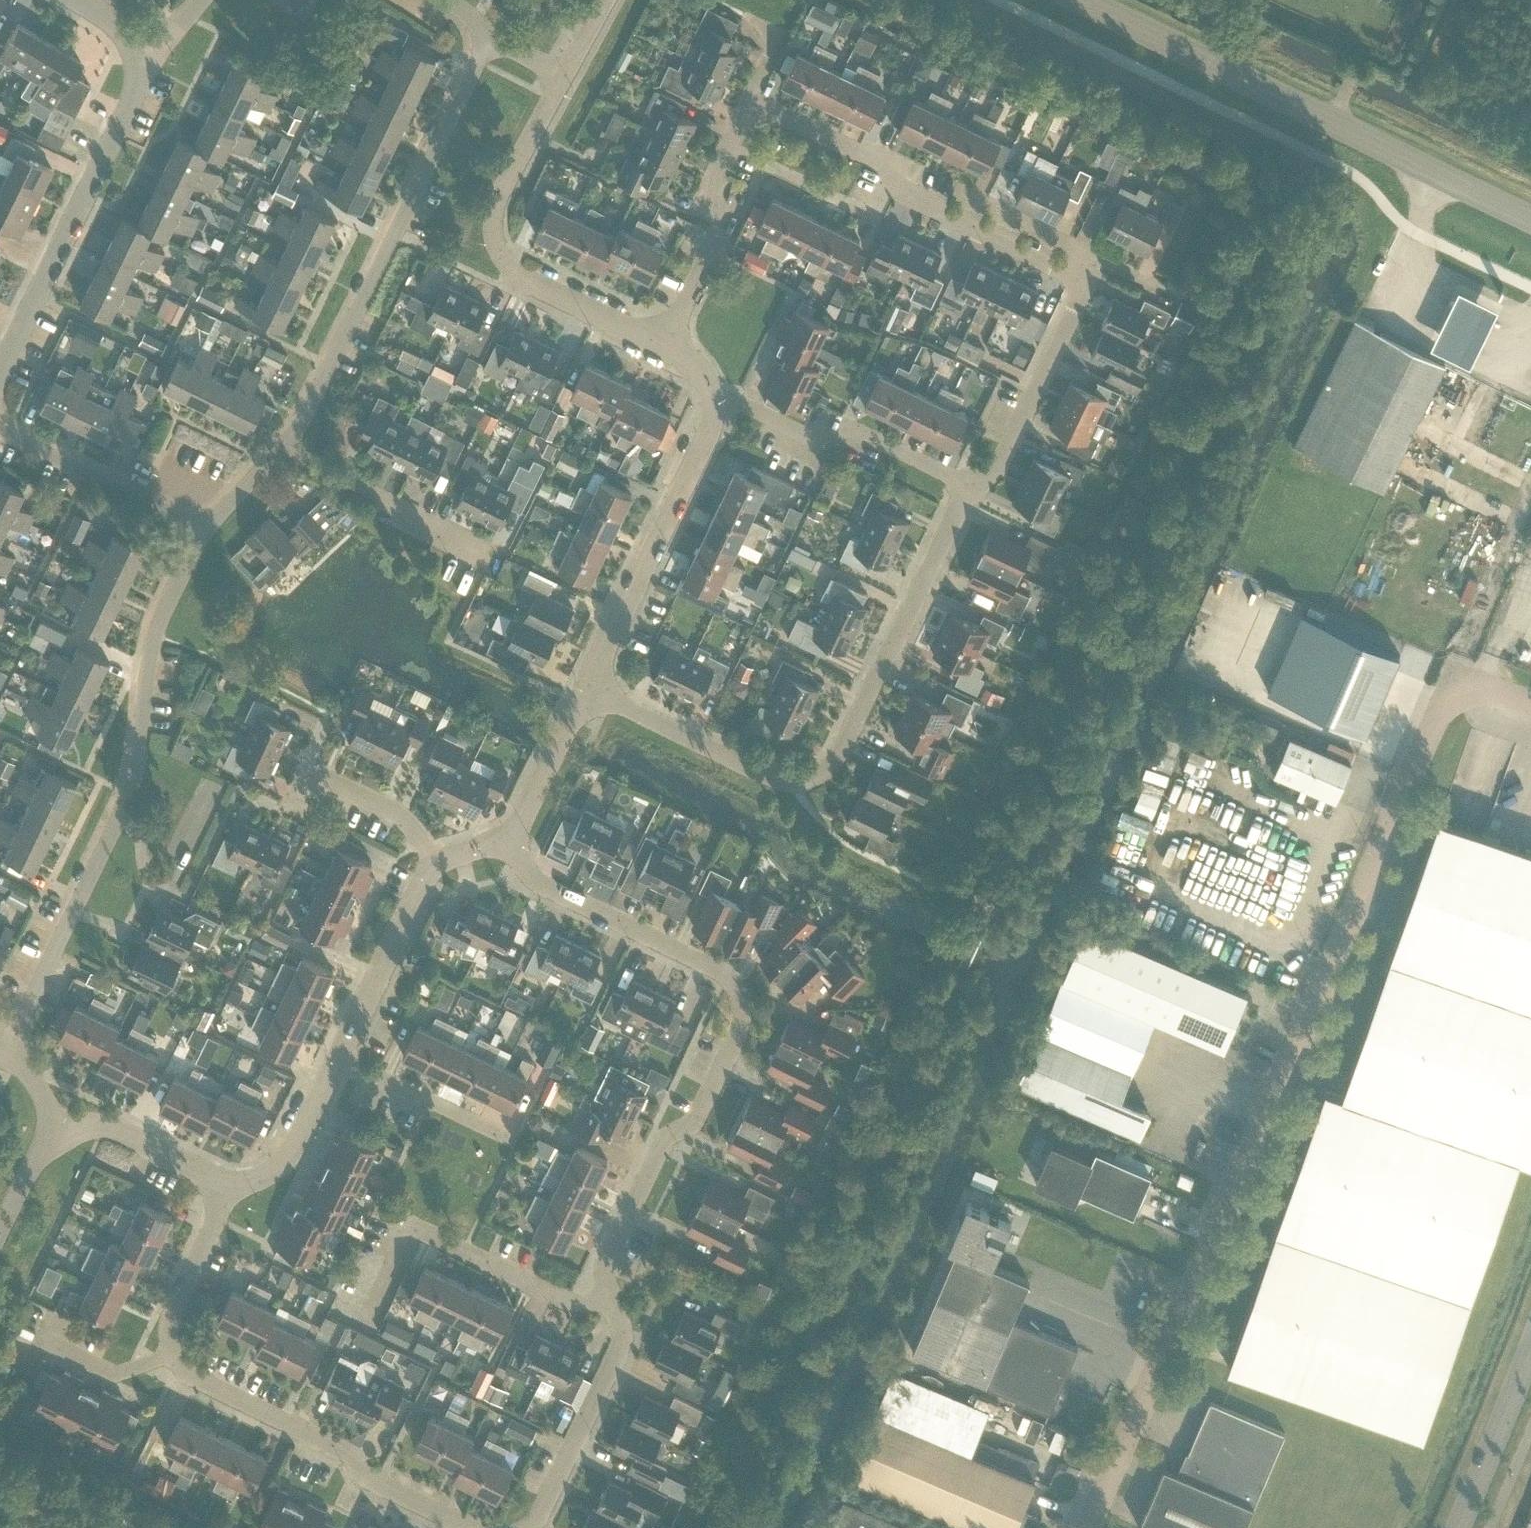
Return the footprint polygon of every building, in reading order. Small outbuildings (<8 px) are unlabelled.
[(828,0),(814,0),(811,6),(840,21),(846,9),(828,0)] [(684,55),(728,76),(738,55),(725,48),(738,21),(707,7),(690,43),(684,55)] [(403,45),(409,33),(386,22),(380,34),(403,45)] [(18,69),(39,35),(18,23),(4,45),(0,43),(0,68),(4,61),(18,69)] [(879,36),(864,29),(859,41),(874,48),(879,36)] [(20,94),(29,99),(31,96),(59,48),(39,35),(18,69),(31,77),(20,94)] [(782,82),(805,93),(826,48),(816,43),(809,57),(797,52),(782,82)] [(382,49),(378,57),(425,81),(436,59),(407,44),(400,58),(382,49)] [(51,108),(52,105),(74,115),(80,104),(90,85),(72,74),(80,61),(59,48),(31,96),(51,108)] [(805,93),(826,104),(841,73),(830,68),(837,53),(826,48),(805,93)] [(718,98),(728,76),(684,55),(678,68),(669,64),(659,84),(690,99),(696,87),(718,98)] [(415,102),(425,81),(378,57),(373,66),(392,75),(385,88),(415,102)] [(236,58),(225,79),(273,102),(277,94),(258,86),(265,72),(236,58)] [(826,104),(848,114),(869,69),(859,64),(856,70),(845,64),(841,73),(826,104)] [(916,66),(906,88),(918,94),(929,72),(916,66)] [(869,69),(848,114),(870,125),(885,94),(873,89),(880,74),(869,69)] [(273,102),(225,79),(215,101),(244,115),(250,103),(269,111),(273,102)] [(404,124),(415,102),(385,88),(379,101),(361,92),(356,101),(404,124)] [(673,112),(679,100),(655,89),(645,110),(653,113),(646,126),(686,145),(697,124),(673,112)] [(899,130),(921,140),(942,95),(932,90),(925,105),(913,99),(899,130)] [(921,140),(942,151),(957,120),(946,115),(953,101),(942,95),(921,140)] [(244,115),(215,101),(205,122),(252,145),(256,138),(238,129),(244,115)] [(394,146),(404,124),(356,101),(352,109),(371,118),(364,131),(394,146)] [(986,116),(964,161),(986,172),(1001,141),(989,136),(1003,107),(994,102),(986,117),(986,116)] [(51,108),(47,115),(69,126),(74,115),(52,105),(51,108)] [(617,139),(627,117),(615,111),(604,133),(617,139)] [(942,151),(964,161),(986,116),(975,111),(968,126),(957,120),(942,151)] [(301,119),(289,113),(282,128),(294,134),(301,119)] [(64,137),(69,126),(47,115),(42,126),(64,137)] [(252,145),(205,122),(194,144),(209,151),(223,158),(229,146),(248,155),(252,145)] [(686,145),(646,126),(639,122),(635,130),(648,136),(642,149),(677,166),(686,145)] [(0,124),(0,142),(1,142),(8,128),(0,124)] [(58,149),(64,137),(42,126),(36,138),(58,149)] [(383,167),(394,146),(364,131),(358,144),(340,135),(335,144),(383,167)] [(13,159),(6,174),(41,191),(52,169),(28,158),(34,146),(12,136),(3,154),(13,159)] [(209,151),(194,144),(180,137),(169,159),(217,182),(220,174),(202,165),(209,151)] [(1120,147),(1108,141),(1103,150),(1116,156),(1120,147)] [(373,189),(383,167),(335,144),(332,152),(350,161),(343,175),(373,189)] [(1137,151),(1122,144),(1120,147),(1116,156),(1105,179),(1116,184),(1126,162),(1130,164),(1137,151)] [(1058,163),(1028,148),(1017,171),(1028,176),(1016,201),(1036,210),(1055,169),(1058,163)] [(666,187),(677,166),(642,149),(636,162),(627,158),(617,178),(647,193),(653,180),(666,187)] [(217,182),(169,159),(159,180),(188,194),(194,182),(212,191),(217,182)] [(1075,179),(1055,169),(1036,210),(1055,220),(1067,195),(1078,201),(1091,173),(1080,168),(1075,179)] [(31,213),(41,191),(6,174),(0,186),(0,198),(31,213)] [(362,211),(373,189),(343,175),(337,187),(319,178),(315,187),(333,196),(362,211)] [(230,176),(226,184),(232,187),(236,179),(230,176)] [(188,194),(159,180),(148,202),(195,225),(199,217),(181,208),(188,194)] [(272,195),(292,205),(299,191),(279,181),(272,195)] [(1108,232),(1128,242),(1152,192),(1140,186),(1137,192),(1121,185),(1114,200),(1122,204),(1108,232)] [(536,236),(558,246),(573,215),(562,210),(568,196),(558,191),(557,191),(546,186),(533,212),(545,217),(536,236)] [(233,192),(227,202),(238,208),(244,197),(233,192)] [(31,213),(0,198),(0,225),(20,235),(31,213)] [(764,273),(773,253),(795,208),(773,198),(758,228),(769,234),(759,254),(748,249),(741,262),(764,273)] [(1162,220),(1143,210),(1128,242),(1147,251),(1159,227),(1170,232),(1183,205),(1172,200),(1162,220)] [(195,225),(148,202),(138,223),(152,231),(167,238),(173,225),(191,234),(195,225)] [(601,267),(606,258),(615,236),(605,231),(616,207),(605,202),(601,211),(579,257),(601,267)] [(281,210),(277,218),(325,242),(336,220),(306,206),(300,219),(281,210)] [(558,246),(579,257),(601,211),(591,206),(584,221),(573,215),(558,246)] [(659,206),(652,220),(673,231),(680,216),(659,206)] [(802,249),(816,219),(795,208),(773,253),(783,258),(790,244),(802,249)] [(138,223),(123,216),(112,238),(160,261),(164,253),(146,244),(152,231),(138,223)] [(207,220),(199,217),(195,225),(203,228),(207,220)] [(314,263),(325,242),(277,218),(273,227),(291,236),(285,249),(314,263)] [(606,258),(627,269),(649,224),(638,218),(631,233),(620,227),(615,236),(606,258)] [(816,274),(838,229),(816,219),(802,249),(812,255),(805,269),(816,274)] [(627,269),(649,279),(664,248),(652,243),(659,229),(649,224),(627,269)] [(816,274),(827,279),(834,265),(844,270),(840,278),(852,284),(866,255),(855,250),(860,240),(838,229),(816,274)] [(891,272),(904,278),(920,244),(899,233),(889,255),(877,249),(866,271),(887,281),(891,272)] [(160,261),(112,238),(102,260),(131,274),(137,261),(156,270),(160,261)] [(942,254),(920,244),(904,278),(917,284),(911,297),(931,307),(943,281),(931,275),(942,254)] [(304,285),(314,263),(285,249),(278,262),(260,253),(256,262),(304,285)] [(131,274),(102,260),(91,282),(139,305),(143,296),(125,287),(131,274)] [(966,299),(979,305),(995,270),(974,260),(964,282),(952,276),(940,302),(960,312),(966,299)] [(293,307),(304,285),(256,262),(252,270),(270,279),(264,292),(293,307)] [(987,309),(1000,315),(1016,280),(995,270),(979,305),(973,318),(981,322),(987,309)] [(1016,280),(1000,315),(1013,321),(1008,330),(1031,341),(1042,319),(1027,312),(1038,290),(1016,280)] [(139,305),(91,282),(81,304),(110,318),(116,304),(135,313),(139,305)] [(437,322),(449,328),(466,294),(444,284),(434,305),(422,300),(410,325),(431,335),(437,322)] [(203,285),(196,299),(221,311),(228,297),(203,285)] [(1496,309),(1456,290),(1442,320),(1429,346),(1469,365),(1483,337),(1496,309)] [(282,329),(293,307),(264,292),(257,305),(239,296),(235,305),(253,314),(282,329)] [(487,304),(466,294),(449,328),(462,334),(458,344),(479,353),(489,331),(477,326),(487,304)] [(165,296),(156,314),(158,315),(176,324),(185,305),(165,296)] [(785,315),(780,325),(819,344),(825,331),(833,335),(837,328),(829,324),(811,316),(816,306),(800,299),(791,318),(785,315)] [(1106,327),(1105,328),(1136,343),(1149,318),(1164,325),(1171,311),(1145,299),(1140,311),(1115,299),(1102,326),(1106,327)] [(1200,310),(1181,301),(1170,324),(1188,333),(1200,310)] [(893,304),(884,324),(896,330),(905,310),(893,304)] [(212,327),(217,317),(203,310),(198,321),(212,327)] [(202,346),(209,350),(224,320),(217,317),(212,327),(202,346)] [(1384,489),(1445,364),(1356,320),(1294,446),(1384,489)] [(95,347),(102,332),(79,321),(72,336),(95,347)] [(241,339),(246,330),(236,324),(231,334),(241,339)] [(782,339),(777,349),(786,353),(827,372),(831,364),(813,356),(819,344),(780,325),(775,336),(782,339)] [(1136,344),(1136,343),(1105,328),(1091,356),(1111,366),(1105,378),(1136,393),(1146,374),(1130,366),(1139,346),(1136,344)] [(509,368),(522,374),(538,340),(517,329),(509,346),(497,341),(483,369),(504,379),(509,368)] [(161,355),(167,342),(145,331),(139,344),(161,355)] [(985,349),(963,339),(957,351),(979,362),(985,349)] [(560,350),(538,340),(522,374),(517,385),(529,391),(550,401),(560,379),(548,373),(560,350)] [(256,343),(252,353),(260,356),(264,347),(256,343)] [(1032,349),(1020,343),(1012,360),(1024,366),(1032,349)] [(260,356),(259,359),(280,369),(286,355),(266,345),(264,347),(260,356)] [(164,386),(186,397),(209,350),(201,346),(192,364),(178,357),(164,386)] [(147,355),(135,350),(132,356),(145,361),(147,355)] [(186,397),(207,408),(222,379),(209,372),(218,354),(209,350),(186,397)] [(824,378),(827,372),(786,353),(782,362),(775,358),(771,369),(810,387),(816,374),(824,378)] [(480,360),(468,354),(455,381),(467,387),(480,360)] [(166,366),(147,357),(142,369),(160,378),(166,366)] [(410,372),(414,365),(400,359),(397,366),(410,372)] [(914,361),(909,370),(887,415),(909,425),(924,395),(913,389),(924,366),(914,361)] [(587,419),(609,374),(587,363),(572,394),(584,399),(577,414),(587,419)] [(856,400),(887,415),(909,370),(898,365),(892,379),(871,369),(856,400)] [(40,407),(62,418),(86,370),(77,366),(68,384),(55,378),(40,407)] [(207,408),(229,419),(252,371),(244,367),(240,374),(227,368),(222,379),(207,408)] [(804,400),(810,387),(771,369),(766,379),(772,382),(768,392),(769,392),(764,402),(779,409),(783,399),(800,407),(809,411),(812,404),(804,400)] [(62,418),(84,428),(104,387),(91,381),(94,374),(86,370),(62,418)] [(261,375),(252,371),(229,419),(251,429),(266,400),(252,394),(261,375)] [(446,395),(452,383),(430,372),(424,385),(446,395)] [(611,424),(626,393),(630,384),(609,374),(587,419),(598,424),(608,429),(611,424)] [(1070,381),(1059,403),(1111,427),(1118,412),(1113,410),(1122,393),(1097,381),(1092,392),(1070,381)] [(909,425),(930,436),(952,391),(942,386),(935,400),(924,395),(909,425)] [(84,428),(105,439),(129,391),(120,387),(117,394),(104,387),(84,428)] [(1137,394),(1127,389),(1121,403),(1131,407),(1137,394)] [(137,395),(129,391),(105,439),(127,450),(134,436),(142,440),(149,425),(141,421),(142,421),(128,414),(137,395)] [(930,436),(953,446),(964,423),(973,428),(981,411),(980,411),(972,407),(967,416),(956,410),(963,396),(952,391),(930,436)] [(626,393),(611,424),(622,429),(616,443),(626,449),(648,404),(626,393)] [(388,461),(405,426),(392,420),(400,406),(379,396),(366,423),(378,429),(367,450),(388,461)] [(1103,442),(1111,427),(1059,403),(1049,425),(1071,435),(1066,446),(1091,458),(1099,440),(1103,442)] [(484,411),(470,404),(463,420),(476,426),(484,411)] [(648,404),(626,449),(628,449),(618,470),(636,478),(643,461),(637,454),(644,439),(655,445),(670,414),(648,404)] [(552,440),(565,415),(553,408),(540,434),(552,440)] [(498,418),(485,412),(478,427),(491,433),(498,418)] [(546,420),(531,412),(525,426),(539,433),(546,420)] [(405,426),(388,461),(409,471),(426,437),(432,423),(424,420),(418,433),(405,426)] [(1043,427),(1039,436),(1057,444),(1061,435),(1043,427)] [(426,437),(409,471),(430,481),(442,458),(454,464),(465,442),(444,432),(439,443),(426,437)] [(583,458),(563,448),(555,465),(575,475),(583,458)] [(477,517),(494,483),(497,477),(485,471),(488,464),(467,454),(455,480),(467,485),(456,507),(477,517)] [(494,483),(477,517),(499,528),(509,506),(521,512),(545,464),(534,458),(529,468),(520,463),(507,489),(494,483)] [(1033,458),(1023,480),(1058,496),(1065,483),(1076,489),(1085,469),(1061,458),(1056,469),(1033,458)] [(1127,464),(1113,458),(1107,470),(1121,477),(1127,464)] [(725,493),(756,507),(761,496),(775,503),(780,492),(789,496),(794,485),(752,465),(746,476),(735,471),(725,493)] [(581,485),(576,495),(621,517),(631,495),(602,481),(605,474),(595,469),(586,487),(581,485)] [(1052,510),(1058,496),(1023,480),(1013,501),(1035,512),(1030,523),(1054,534),(1063,515),(1052,510)] [(34,514),(16,505),(22,491),(0,481),(0,507),(30,522),(34,514)] [(1478,506),(1481,495),(1457,487),(1454,498),(1478,506)] [(871,516),(865,529),(897,544),(908,522),(892,515),(898,503),(872,491),(862,512),(871,516)] [(725,493),(715,515),(760,536),(765,525),(750,518),(756,507),(725,493)] [(585,513),(580,524),(610,539),(621,517),(576,495),(571,506),(585,513)] [(269,517),(247,538),(270,562),(252,579),(260,586),(267,580),(270,583),(280,573),(275,568),(296,547),(302,552),(333,521),(335,522),(346,513),(348,511),(323,497),(319,500),(293,525),(296,528),(287,536),(269,517)] [(0,507),(0,534),(1,535),(8,522),(26,531),(30,522),(0,507)] [(87,520),(74,514),(64,535),(77,542),(87,520)] [(715,515),(704,536),(735,551),(740,540),(762,550),(767,539),(760,536),(715,515)] [(560,528),(555,539),(600,560),(610,539),(580,524),(575,535),(560,528)] [(887,566),(897,544),(865,529),(859,541),(850,537),(840,558),(862,568),(868,557),(887,566)] [(992,531),(980,555),(1019,574),(1026,560),(1043,568),(1048,558),(1051,560),(1058,547),(1031,534),(1025,547),(992,531)] [(89,539),(85,547),(132,570),(143,548),(114,534),(107,547),(89,539)] [(704,536),(694,558),(739,579),(744,569),(730,562),(735,551),(704,536)] [(589,582),(600,560),(555,539),(550,549),(564,556),(559,568),(589,582)] [(817,558),(792,546),(787,557),(812,569),(817,558)] [(99,564),(93,577),(122,591),(132,570),(85,547),(81,555),(99,564)] [(13,557),(0,550),(0,561),(9,565),(13,557)] [(237,551),(231,557),(235,561),(241,555),(237,551)] [(1013,588),(1019,574),(980,555),(969,579),(1002,595),(996,608),(1019,619),(1030,596),(1013,588)] [(734,590),(739,579),(694,558),(684,580),(714,595),(720,583),(734,590)] [(1505,592),(1517,595),(1527,562),(1516,558),(1505,592)] [(0,561),(0,571),(5,574),(9,565),(0,561)] [(537,593),(525,620),(556,634),(556,633),(560,635),(573,608),(548,596),(554,585),(528,572),(522,586),(537,593)] [(764,572),(758,587),(768,592),(775,577),(764,572)] [(68,582),(64,590),(112,613),(122,591),(93,577),(86,590),(68,582)] [(830,602),(824,614),(856,630),(867,608),(851,600),(857,589),(831,577),(821,598),(830,602)] [(101,635),(112,613),(64,590),(60,599),(78,607),(72,621),(101,635)] [(759,590),(754,600),(763,605),(768,594),(759,590)] [(734,604),(728,617),(752,628),(758,615),(734,604)] [(846,652),(856,630),(824,614),(818,626),(797,616),(787,638),(825,656),(830,645),(846,652)] [(952,614),(943,634),(980,652),(985,639),(996,644),(1005,625),(984,614),(978,626),(952,614)] [(555,636),(556,634),(525,620),(524,621),(514,616),(509,617),(504,628),(506,632),(502,641),(493,637),(487,651),(512,663),(517,651),(542,663),(555,636)] [(67,632),(39,619),(33,631),(61,645),(67,632)] [(1395,661),(1298,619),(1264,697),(1362,738),(1395,661)] [(654,679),(676,689),(692,658),(679,651),(684,642),(663,632),(652,654),(663,660),(654,679)] [(974,664),(980,652),(943,634),(933,654),(962,668),(955,683),(977,693),(984,678),(981,677),(984,669),(974,664)] [(53,651),(49,659),(96,682),(107,660),(78,646),(71,659),(53,651)] [(692,658),(676,689),(698,700),(708,681),(719,686),(729,665),(696,648),(692,658)] [(1422,672),(1424,661),(1401,655),(1398,666),(1422,672)] [(86,703),(96,682),(49,659),(44,668),(63,676),(56,690),(86,703)] [(782,684),(776,697),(808,712),(819,690),(799,681),(805,669),(783,659),(773,680),(782,684)] [(754,667),(741,661),(734,675),(747,681),(754,667)] [(75,725),(86,703),(56,690),(50,703),(32,694),(28,702),(75,725)] [(349,744),(372,755),(395,707),(362,690),(351,713),(362,718),(349,744)] [(914,693),(905,713),(942,731),(948,719),(961,726),(972,703),(947,691),(940,705),(914,693)] [(797,734),(808,712),(776,697),(770,709),(761,705),(751,726),(773,736),(778,725),(797,734)] [(254,723),(248,736),(280,751),(291,728),(275,721),(280,710),(255,698),(245,719),(254,723)] [(65,747),(75,725),(28,702),(24,711),(42,720),(35,733),(65,747)] [(428,723),(395,707),(372,755),(395,765),(407,740),(418,745),(428,723)] [(1280,721),(1257,711),(1253,721),(1276,731),(1280,721)] [(936,743),(942,731),(905,713),(895,734),(924,748),(917,762),(942,775),(953,752),(936,743)] [(429,795),(451,806),(470,768),(457,762),(464,746),(440,734),(425,765),(440,772),(429,795)] [(270,773),(280,751),(248,736),(242,748),(230,742),(224,754),(228,755),(223,765),(249,777),(254,766),(270,773)] [(1335,800),(1351,763),(1290,738),(1275,774),(1335,800)] [(186,755),(190,744),(176,739),(172,751),(186,755)] [(1178,775),(1199,783),(1209,755),(1188,747),(1178,775)] [(2,756),(0,760),(0,774),(4,776),(12,761),(2,756)] [(486,791),(497,796),(508,774),(474,758),(470,768),(451,806),(474,817),(486,791)] [(864,794),(864,795),(895,810),(896,809),(899,811),(911,786),(926,794),(933,780),(907,768),(902,779),(877,767),(864,794)] [(20,773),(16,782),(64,805),(74,783),(45,769),(38,782),(20,773)] [(24,812),(53,827),(64,805),(16,782),(12,790),(30,799),(24,812)] [(1133,804),(1152,810),(1158,793),(1139,787),(1133,804)] [(883,836),(895,810),(864,795),(863,796),(859,794),(847,821),(871,833),(866,845),(891,857),(898,843),(883,836)] [(1120,802),(1113,821),(1124,825),(1120,838),(1128,841),(1133,829),(1142,833),(1149,813),(1120,802)] [(577,847),(588,852),(604,818),(584,809),(570,837),(556,831),(546,852),(569,864),(577,847)] [(53,827),(24,812),(18,825),(0,817),(0,828),(43,848),(53,827)] [(624,828),(604,818),(588,852),(598,858),(591,874),(614,885),(624,863),(610,857),(624,828)] [(1277,1229),(1228,1368),(1422,1435),(1519,1158),(1530,1162),(1530,851),(1439,819),(1343,1096),(1326,1090),(1277,1229)] [(239,860),(252,866),(267,834),(244,823),(236,842),(224,837),(214,859),(235,869),(239,860)] [(43,848),(0,828),(0,838),(10,842),(3,856),(32,870),(43,848)] [(684,833),(674,828),(665,848),(655,843),(657,839),(646,834),(620,888),(640,898),(647,881),(658,887),(684,833)] [(289,844),(267,834),(252,866),(264,872),(260,881),(281,891),(291,868),(280,863),(289,844)] [(335,854),(329,866),(368,885),(373,875),(367,872),(371,862),(358,855),(362,847),(336,834),(332,843),(331,842),(328,850),(335,854)] [(695,862),(675,852),(658,887),(668,892),(660,908),(681,918),(692,895),(681,890),(695,862)] [(316,874),(312,882),(352,901),(357,892),(363,895),(368,885),(329,866),(324,878),(316,874)] [(694,929),(718,941),(737,902),(723,895),(732,878),(711,868),(700,891),(710,896),(694,929)] [(310,905),(349,924),(354,914),(348,910),(352,901),(312,882),(308,889),(316,893),(310,905)] [(23,910),(31,894),(12,884),(4,900),(23,910)] [(751,908),(737,902),(718,941),(742,952),(758,919),(771,925),(782,902),(759,891),(751,908)] [(461,956),(473,958),(496,913),(474,902),(466,918),(453,911),(441,937),(462,947),(461,956)] [(349,924),(310,905),(305,917),(297,913),(293,921),(333,941),(338,931),(344,934),(349,924)] [(780,981),(811,951),(801,941),(818,924),(799,905),(775,930),(784,940),(762,962),(780,981)] [(148,935),(156,939),(184,953),(191,937),(210,946),(221,923),(196,910),(189,924),(160,910),(148,935)] [(509,943),(518,924),(496,913),(473,958),(486,965),(489,959),(510,969),(520,948),(509,943)] [(255,927),(232,916),(225,931),(248,942),(255,927)] [(1248,991),(1086,921),(1064,972),(1158,1013),(1226,1042),(1248,991)] [(4,947),(13,929),(5,924),(0,933),(0,954),(4,947)] [(292,936),(267,924),(261,936),(286,948),(292,936)] [(550,970),(563,976),(578,944),(556,934),(549,949),(538,944),(525,969),(546,979),(550,970)] [(174,974),(184,953),(156,939),(151,950),(143,946),(130,972),(166,989),(167,987),(171,989),(173,988),(178,979),(177,976),(174,974)] [(600,955),(578,944),(563,976),(575,983),(571,992),(592,1002),(602,980),(591,974),(600,955)] [(811,951),(780,981),(799,1000),(822,977),(843,999),(864,977),(835,948),(822,961),(811,951)] [(283,961),(278,971),(323,993),(333,971),(303,956),(297,968),(283,961)] [(281,1000),(312,1015),(323,993),(278,971),(272,982),(287,989),(281,1000)] [(1064,972),(1038,1036),(1131,1075),(1158,1013),(1064,972)] [(111,984),(92,975),(86,987),(105,996),(111,984)] [(620,1030),(632,1036),(654,990),(632,979),(624,995),(613,990),(601,1015),(619,1024),(620,1030)] [(456,993),(442,986),(433,1004),(447,1011),(456,993)] [(668,1016),(676,1001),(654,990),(632,1036),(643,1041),(648,1038),(678,1053),(690,1027),(680,1022),(668,1016)] [(108,994),(104,1001),(114,1005),(117,998),(108,994)] [(60,1035),(82,1046),(104,1001),(94,996),(87,1010),(75,1005),(60,1035)] [(257,1015),(302,1037),(312,1015),(281,1000),(276,1011),(262,1004),(257,1015)] [(104,1057),(114,1035),(119,1026),(108,1021),(115,1006),(114,1005),(104,1001),(82,1046),(104,1057)] [(213,1011),(198,1004),(189,1023),(204,1030),(213,1011)] [(894,1013),(878,1006),(872,1022),(887,1029),(894,1013)] [(823,1035),(790,1019),(778,1043),(817,1062),(824,1048),(841,1057),(846,1047),(849,1049),(856,1036),(861,1024),(835,1011),(823,1035)] [(509,1012),(505,1023),(523,1030),(527,1018),(509,1012)] [(291,1058),(302,1037),(257,1015),(251,1025),(266,1032),(260,1044),(291,1058)] [(403,1055),(425,1066),(447,1021),(436,1016),(429,1030),(418,1025),(403,1055)] [(146,1025),(136,1020),(132,1026),(143,1031),(146,1025)] [(425,1066),(447,1076),(461,1046),(468,1031),(457,1026),(447,1021),(425,1066)] [(203,1031),(191,1025),(185,1037),(197,1042),(203,1031)] [(125,1041),(114,1035),(104,1057),(99,1066),(121,1076),(143,1031),(132,1026),(125,1041)] [(154,1037),(143,1031),(121,1076),(143,1087),(158,1057),(146,1051),(154,1037)] [(496,1031),(490,1042),(495,1044),(500,1033),(496,1031)] [(564,1041),(548,1034),(537,1056),(553,1064),(564,1041)] [(1122,1098),(1131,1075),(1038,1036),(1017,1084),(1140,1137),(1151,1111),(1122,1098)] [(447,1076),(468,1087),(490,1042),(479,1037),(472,1051),(461,1046),(447,1076)] [(468,1087),(490,1097),(505,1067),(494,1061),(501,1047),(495,1044),(490,1042),(468,1087)] [(810,1076),(817,1062),(778,1043),(767,1067),(799,1083),(794,1094),(817,1105),(827,1084),(810,1076)] [(505,1067),(490,1097),(512,1108),(527,1077),(534,1063),(523,1058),(516,1072),(505,1067)] [(610,1088),(604,1101),(636,1116),(647,1094),(627,1085),(633,1073),(611,1063),(601,1084),(610,1088)] [(646,1078),(667,1085),(671,1074),(650,1067),(646,1078)] [(160,1107),(182,1118),(204,1073),(193,1068),(186,1082),(175,1076),(160,1107)] [(204,1129),(208,1120),(218,1098),(207,1092),(215,1078),(204,1073),(182,1118),(204,1129)] [(545,1088),(558,1094),(563,1083),(550,1077),(545,1088)] [(230,1130),(252,1085),(241,1080),(234,1094),(222,1089),(218,1098),(208,1120),(230,1130)] [(262,1090),(252,1085),(230,1130),(251,1141),(266,1110),(255,1105),(262,1090)] [(752,1098),(740,1121),(778,1140),(785,1127),(803,1135),(813,1114),(790,1103),(784,1114),(752,1098)] [(625,1138),(636,1116),(604,1101),(598,1113),(589,1109),(579,1129),(601,1140),(606,1129),(625,1138)] [(772,1154),(778,1140),(740,1121),(728,1145),(761,1161),(754,1175),(777,1186),(789,1163),(772,1154)] [(332,1138),(327,1148),(366,1167),(372,1154),(380,1158),(384,1151),(376,1147),(366,1142),(370,1133),(349,1122),(345,1132),(343,1131),(339,1141),(332,1138)] [(1134,1216),(1152,1175),(1096,1150),(1092,1161),(1053,1144),(1036,1183),(1075,1200),(1078,1191),(1134,1216)] [(557,1150),(552,1161),(597,1182),(607,1161),(577,1146),(572,1157),(557,1150)] [(329,1161),(324,1171),(365,1190),(368,1184),(360,1180),(366,1167),(327,1148),(322,1158),(329,1161)] [(556,1189),(586,1204),(597,1182),(552,1161),(547,1171),(561,1178),(556,1189)] [(362,1197),(365,1190),(324,1171),(320,1180),(313,1177),(308,1187),(347,1206),(353,1193),(362,1197)] [(1190,1188),(1194,1179),(1181,1173),(1177,1182),(1190,1188)] [(711,1181),(699,1205),(737,1224),(744,1210),(763,1220),(774,1197),(750,1185),(743,1197),(711,1181)] [(347,1206),(308,1187),(303,1197),(310,1200),(306,1209),(346,1230),(349,1223),(341,1219),(347,1206)] [(531,1204),(576,1226),(586,1204),(556,1189),(550,1200),(536,1193),(531,1204)] [(1078,1346),(1013,1319),(1029,1282),(991,1266),(1014,1214),(991,1204),(988,1210),(967,1201),(948,1245),(956,1249),(913,1352),(1050,1411),(1078,1346)] [(121,1206),(116,1217),(161,1238),(172,1216),(141,1202),(136,1213),(121,1206)] [(576,1226),(531,1204),(526,1214),(540,1222),(534,1233),(565,1248),(576,1226)] [(346,1230),(297,1205),(292,1214),(285,1211),(280,1221),(319,1240),(325,1228),(343,1236),(346,1230)] [(731,1238),(737,1224),(699,1205),(687,1229),(720,1245),(714,1258),(737,1269),(748,1246),(731,1238)] [(121,1245),(142,1256),(151,1261),(161,1238),(116,1217),(111,1227),(126,1234),(121,1245)] [(313,1253),(319,1240),(280,1221),(276,1231),(282,1235),(277,1244),(278,1245),(274,1254),(295,1264),(299,1255),(310,1260),(318,1264),(321,1257),(313,1253)] [(132,1277),(142,1256),(121,1245),(112,1241),(106,1252),(92,1245),(87,1256),(132,1277)] [(121,1299),(132,1277),(87,1256),(82,1267),(96,1273),(91,1284),(121,1299)] [(425,1321),(447,1277),(425,1266),(410,1296),(422,1302),(415,1316),(425,1321)] [(454,1318),(469,1287),(447,1277),(425,1321),(436,1327),(443,1312),(454,1318)] [(217,1321),(239,1331),(260,1286),(250,1281),(243,1296),(232,1290),(217,1321)] [(111,1321),(121,1299),(91,1284),(85,1295),(71,1289),(66,1300),(111,1321)] [(239,1331),(260,1341),(276,1311),(264,1306),(271,1291),(260,1286),(239,1331)] [(469,1343),(490,1298),(469,1287),(454,1318),(465,1323),(458,1337),(469,1343)] [(512,1308),(490,1298),(469,1343),(479,1348),(486,1333),(498,1339),(512,1308)] [(282,1325),(272,1320),(260,1341),(256,1350),(278,1361),(300,1316),(289,1311),(282,1325)] [(672,1338),(672,1339),(702,1354),(703,1353),(707,1355),(719,1330),(734,1338),(741,1324),(716,1312),(710,1323),(685,1311),(672,1338)] [(310,1321),(300,1316),(278,1361),(300,1372),(315,1341),(303,1336),(310,1321)] [(350,1328),(338,1322),(329,1340),(342,1346),(350,1328)] [(422,1334),(412,1330),(397,1323),(391,1336),(415,1348),(422,1334)] [(386,1343),(358,1330),(353,1341),(380,1354),(386,1343)] [(530,1371),(542,1376),(558,1344),(536,1334),(529,1348),(517,1343),(505,1370),(526,1380),(530,1371)] [(690,1380),(702,1354),(672,1339),(672,1340),(667,1338),(654,1365),(679,1377),(673,1388),(698,1401),(705,1387),(690,1380)] [(580,1355),(558,1344),(542,1376),(555,1382),(551,1391),(572,1401),(584,1375),(573,1370),(580,1355)] [(359,1363),(341,1354),(324,1388),(335,1394),(330,1404),(351,1414),(377,1363),(377,1361),(369,1358),(360,1361),(359,1363)] [(377,1363),(351,1414),(372,1425),(377,1414),(388,1420),(405,1385),(385,1376),(385,1367),(377,1363)] [(493,1373),(481,1367),(470,1390),(483,1396),(493,1373)] [(43,1408),(55,1414),(74,1375),(64,1370),(61,1377),(51,1372),(51,1373),(41,1369),(34,1383),(44,1388),(36,1405),(32,1413),(39,1416),(43,1408)] [(972,1451),(989,1411),(892,1369),(848,1473),(978,1527),(1032,1527),(1036,1518),(1021,1511),(1036,1478),(972,1451)] [(71,1432),(91,1391),(81,1387),(84,1380),(74,1375),(55,1414),(68,1420),(64,1429),(71,1432)] [(506,1389),(491,1381),(483,1397),(498,1404),(506,1389)] [(82,1427),(94,1433),(113,1394),(103,1389),(100,1396),(91,1391),(71,1432),(78,1435),(82,1427)] [(139,1416),(129,1411),(130,1410),(120,1405),(123,1399),(113,1394),(94,1433),(107,1439),(103,1447),(110,1451),(110,1450),(117,1454),(121,1446),(114,1443),(123,1425),(132,1430),(139,1416)] [(631,1422),(631,1423),(661,1438),(662,1437),(666,1439),(678,1414),(697,1424),(703,1410),(675,1396),(669,1407),(644,1395),(631,1422)] [(1251,1513),(1286,1433),(1211,1400),(1179,1473),(1164,1467),(1139,1527),(1140,1527),(1245,1527),(1251,1513)] [(415,1447),(437,1458),(459,1413),(448,1407),(441,1422),(430,1416),(415,1447)] [(437,1458),(458,1468),(470,1447),(474,1438),(463,1432),(469,1418),(459,1413),(437,1458)] [(719,1419),(707,1413),(697,1435),(700,1436),(693,1450),(702,1454),(719,1419)] [(180,1472),(202,1427),(180,1416),(165,1447),(177,1452),(170,1467),(180,1472)] [(537,1429),(511,1416),(504,1431),(530,1443),(537,1429)] [(662,1437),(661,1438),(631,1423),(630,1424),(626,1421),(613,1448),(638,1461),(632,1472),(657,1484),(667,1465),(651,1458),(653,1455),(658,1457),(663,1455),(667,1447),(664,1441),(666,1439),(662,1437)] [(224,1437),(202,1427),(180,1472),(191,1477),(198,1463),(209,1468),(224,1437)] [(492,1428),(487,1437),(495,1441),(500,1431),(492,1428)] [(246,1448),(224,1437),(209,1468),(220,1473),(213,1488),(224,1493),(246,1448)] [(480,1452),(470,1447),(458,1468),(454,1477),(476,1488),(498,1443),(495,1441),(487,1437),(480,1452)] [(508,1448),(498,1443),(476,1488),(498,1498),(513,1468),(501,1462),(508,1448)] [(246,1448),(224,1493),(234,1498),(241,1483),(253,1489),(268,1458),(246,1448)] [(155,1496),(166,1501),(176,1482),(164,1476),(155,1496)] [(597,1508),(597,1509),(628,1525),(628,1524),(636,1527),(639,1526),(644,1517),(644,1513),(639,1510),(640,1507),(657,1516),(667,1494),(635,1479),(629,1491),(610,1481),(597,1508)] [(295,1504),(285,1499),(288,1493),(278,1487),(259,1527),(262,1527),(283,1527),(295,1504)] [(843,1497),(830,1527),(917,1527),(843,1497)] [(317,1507),(307,1502),(304,1508),(295,1504),(283,1527),(307,1527),(317,1507)] [(327,1511),(317,1507),(307,1527),(331,1527),(334,1523),(324,1518),(327,1511)] [(628,1525),(597,1509),(596,1510),(592,1508),(582,1527),(626,1527),(628,1525)]
